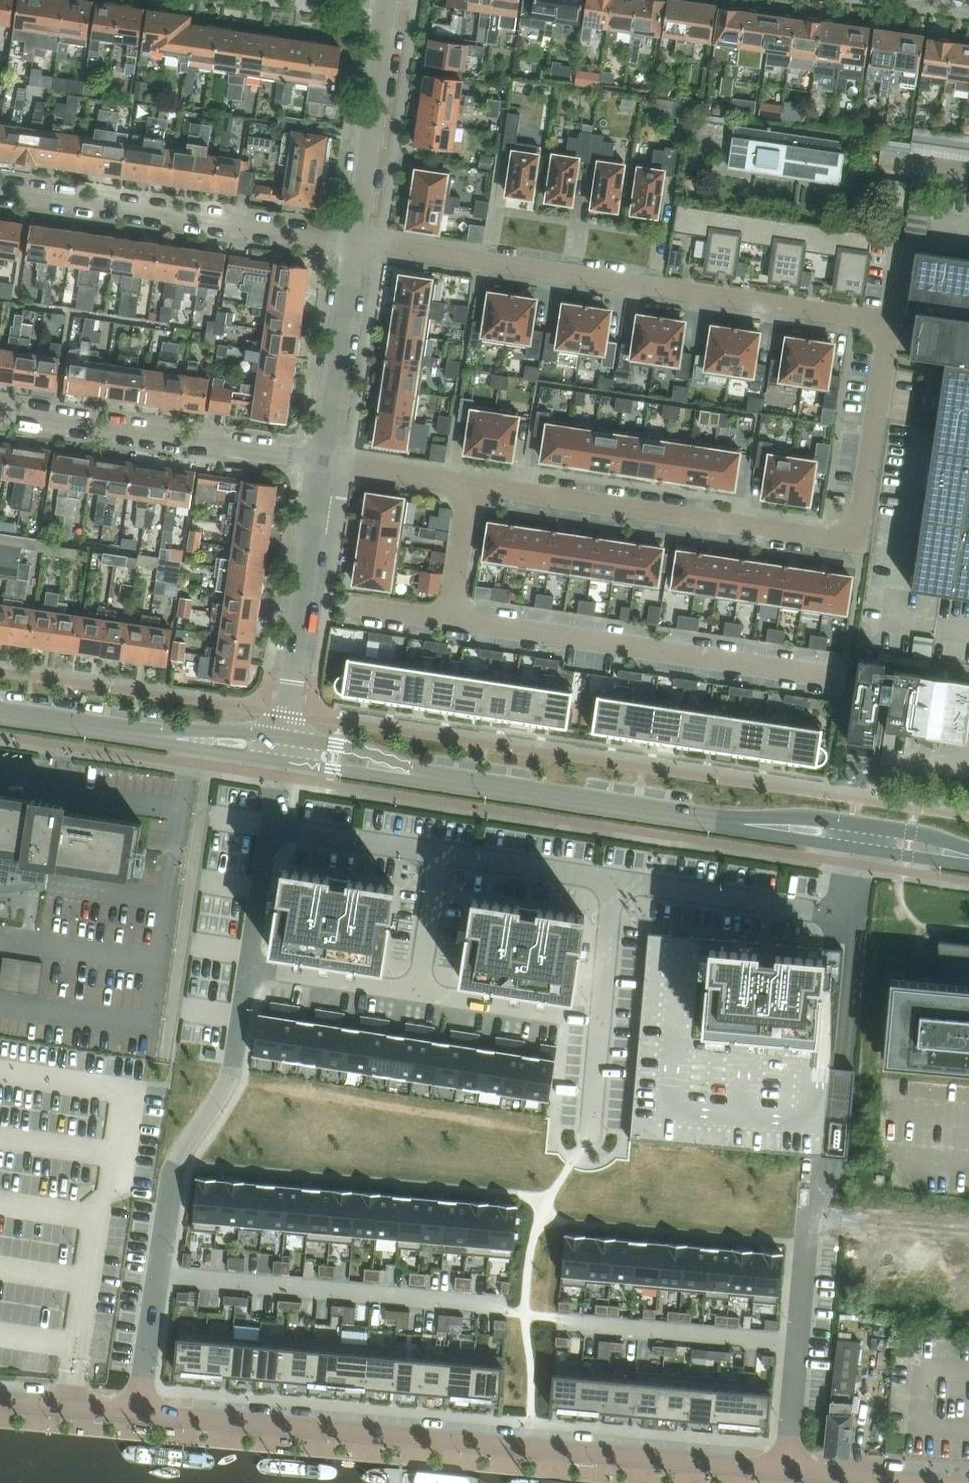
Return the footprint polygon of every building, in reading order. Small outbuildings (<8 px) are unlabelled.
[(10,25),(14,0),(0,0),(0,23),(10,25)] [(14,27),(26,29),(24,44),(26,45),(25,55),(34,56),(42,0),(18,0),(14,27)] [(34,56),(41,57),(43,47),(46,48),(48,32),(60,34),(65,0),(42,0),(34,56)] [(56,59),(66,61),(68,42),(86,45),(91,9),(93,0),(65,0),(60,34),(59,34),(56,59)] [(460,38),(464,7),(465,0),(435,0),(435,1),(436,1),(436,3),(436,4),(437,4),(437,3),(455,6),(452,25),(434,22),(435,21),(433,21),(433,23),(432,34),(460,38)] [(464,7),(480,9),(476,41),(486,42),(492,0),(465,0),(464,7)] [(519,0),(492,0),(486,42),(496,44),(499,27),(514,29),(519,0)] [(519,24),(529,26),(531,17),(545,19),(543,34),(552,36),(557,0),(522,0),(519,24)] [(582,0),(557,0),(552,36),(561,37),(563,21),(578,24),(582,0)] [(580,39),(579,49),(587,50),(588,41),(591,41),(593,26),(607,28),(608,29),(612,0),(586,0),(580,39)] [(637,0),(612,0),(608,29),(607,28),(604,43),(614,45),(616,30),(631,32),(632,32),(637,0)] [(657,36),(663,0),(637,0),(632,32),(631,32),(627,60),(637,62),(641,34),(657,36)] [(670,0),(667,0),(661,35),(677,37),(674,55),(683,57),(691,3),(681,2),(679,0),(670,0)] [(95,12),(88,56),(98,58),(101,38),(114,40),(115,40),(120,3),(103,1),(103,3),(96,2),(95,12)] [(120,3),(115,40),(129,42),(127,54),(136,55),(142,19),(143,9),(136,8),(137,6),(120,3)] [(696,40),(710,42),(715,7),(712,6),(710,4),(704,3),(701,5),(691,3),(683,57),(693,58),(696,40)] [(714,43),(712,57),(727,59),(726,62),(728,63),(736,64),(738,47),(743,12),(736,11),(736,9),(733,9),(731,5),(725,4),(722,7),(719,7),(718,17),(714,43)] [(146,20),(140,60),(147,61),(149,52),(166,54),(172,11),(154,8),(153,11),(147,10),(146,20)] [(738,47),(736,64),(760,68),(763,50),(766,25),(768,16),(760,14),(760,13),(757,13),(755,9),(749,8),(746,11),(743,11),(743,12),(738,47)] [(172,11),(166,54),(178,56),(177,60),(180,60),(179,69),(188,71),(195,25),(188,24),(190,13),(172,11)] [(766,25),(763,50),(766,51),(764,68),(773,70),(774,62),(789,65),(795,18),(792,15),(785,14),(783,16),(780,16),(779,17),(772,16),(768,16),(766,25)] [(795,18),(789,65),(788,72),(797,74),(798,67),(813,70),(820,22),(820,21),(817,21),(816,18),(809,17),(806,19),(803,19),(803,21),(796,20),(796,18),(795,18)] [(812,75),(827,77),(836,79),(834,91),(835,91),(845,26),(834,24),(832,22),(826,21),(824,23),(820,22),(813,70),(812,75)] [(188,71),(184,92),(192,94),(196,68),(212,70),(213,70),(219,26),(200,23),(200,26),(195,25),(188,71)] [(238,32),(238,29),(219,26),(213,70),(228,72),(227,81),(228,82),(226,97),(233,99),(243,32),(238,32)] [(861,80),(868,39),(869,29),(866,29),(864,27),(857,26),(855,27),(845,26),(835,91),(844,92),(847,78),(861,80)] [(873,30),(871,40),(865,80),(880,82),(878,96),(888,97),(890,86),(898,34),(890,33),(890,32),(888,32),(886,30),(878,29),(876,30),(873,30)] [(243,32),(233,99),(241,100),(245,75),(261,77),(268,33),(249,30),(248,33),(243,32)] [(268,33),(261,77),(277,80),(275,89),(274,97),(282,98),(283,98),(292,40),(286,39),(287,36),(268,33)] [(915,89),(921,47),(923,37),(920,36),(918,34),(910,33),(908,35),(905,34),(905,35),(898,34),(890,86),(899,87),(899,86),(915,89)] [(282,98),(282,99),(283,99),(289,100),(291,92),(292,92),(293,82),(309,84),(310,85),(316,40),(297,38),(297,40),(292,40),(283,98),(282,98)] [(441,40),(431,38),(430,48),(428,48),(426,61),(428,61),(427,64),(464,69),(467,54),(482,56),(484,46),(441,40)] [(934,40),(926,39),(916,108),(926,110),(930,82),(944,85),(943,92),(944,92),(945,82),(946,82),(952,43),(952,41),(949,41),(947,38),(941,38),(938,39),(934,39),(934,40)] [(309,84),(307,100),(336,105),(339,87),(334,86),(340,47),(332,46),(332,43),(316,40),(310,85),(309,84)] [(944,92),(953,94),(954,89),(968,91),(967,96),(968,96),(968,87),(968,44),(965,43),(962,44),(954,43),(952,43),(946,82),(945,82),(944,92)] [(88,59),(87,65),(96,67),(98,58),(88,56),(88,59)] [(126,62),(124,71),(134,73),(135,64),(126,62)] [(550,76),(569,79),(571,66),(552,62),(550,76)] [(728,63),(726,77),(734,78),(736,64),(728,63)] [(31,70),(29,84),(40,86),(42,74),(42,72),(31,70)] [(601,71),(599,81),(612,83),(614,73),(601,71)] [(599,75),(576,72),(574,83),(598,86),(599,75)] [(463,79),(434,75),(424,74),(421,91),(423,91),(422,97),(464,103),(466,93),(461,93),(463,79)] [(68,78),(66,90),(69,91),(83,93),(83,92),(85,81),(68,78)] [(133,98),(145,100),(148,82),(136,80),(133,98)] [(85,81),(83,92),(97,94),(98,87),(85,81)] [(655,86),(654,94),(668,96),(669,87),(655,86)] [(68,94),(67,103),(66,103),(57,165),(63,166),(62,168),(78,171),(84,134),(72,133),(77,105),(78,95),(68,94)] [(733,96),(731,108),(742,110),(743,98),(733,96)] [(23,109),(24,98),(15,97),(14,108),(23,109)] [(274,97),(271,112),(280,113),(282,99),(282,98),(274,97)] [(456,126),(458,112),(463,113),(463,112),(473,114),(475,105),(464,103),(422,97),(421,104),(419,104),(417,119),(419,120),(419,121),(456,126)] [(500,100),(487,98),(485,106),(499,108),(500,100)] [(687,109),(689,100),(679,99),(676,118),(686,120),(687,109)] [(21,125),(15,161),(35,164),(41,128),(42,128),(44,113),(43,112),(45,102),(36,100),(34,111),(33,111),(31,126),(21,125)] [(689,100),(687,109),(705,112),(707,103),(705,102),(689,100)] [(790,122),(792,109),(793,102),(784,101),(781,121),(790,122)] [(41,128),(35,164),(52,167),(52,165),(57,165),(66,103),(56,102),(52,129),(42,128),(41,128)] [(783,105),(760,102),(758,115),(781,118),(783,105)] [(499,108),(485,106),(484,115),(498,117),(499,108)] [(14,108),(13,116),(22,117),(23,109),(14,108)] [(109,109),(99,108),(95,136),(84,134),(78,171),(94,173),(95,171),(100,172),(109,109)] [(122,175),(123,167),(127,140),(115,139),(119,111),(109,109),(100,172),(105,173),(105,175),(121,177),(121,175),(122,175)] [(808,110),(807,119),(818,120),(819,112),(814,111),(808,110)] [(513,151),(507,194),(508,194),(511,197),(517,198),(520,196),(531,197),(532,189),(533,189),(534,186),(532,185),(538,145),(516,142),(520,114),(508,112),(502,149),(513,151)] [(127,176),(127,178),(143,180),(143,178),(149,179),(158,116),(148,115),(143,143),(132,141),(127,176)] [(225,115),(223,129),(232,131),(234,116),(225,115)] [(0,127),(0,159),(10,160),(10,158),(15,159),(15,161),(21,125),(22,117),(13,116),(12,116),(11,123),(1,122),(0,127)] [(158,116),(149,179),(154,180),(154,182),(170,184),(175,148),(164,146),(165,138),(163,137),(164,130),(167,130),(168,118),(158,116)] [(306,119),(304,119),(280,116),(279,126),(305,130),(305,129),(306,129),(307,120),(306,120),(306,119)] [(676,118),(673,141),(682,143),(686,120),(676,118)] [(170,184),(186,187),(186,185),(192,186),(201,123),(190,121),(186,149),(175,148),(170,184)] [(417,122),(414,138),(416,138),(415,145),(425,146),(462,151),(464,141),(465,127),(456,126),(419,121),(417,122)] [(201,123),(192,186),(197,186),(197,188),(213,191),(213,189),(214,189),(219,154),(218,154),(206,153),(211,124),(201,123)] [(583,123),(582,131),(591,133),(593,125),(583,123)] [(734,125),(728,165),(839,181),(845,141),(734,125)] [(927,129),(913,127),(911,143),(910,152),(909,152),(923,154),(927,129)] [(229,149),(232,131),(223,129),(222,129),(218,154),(219,154),(214,189),(219,190),(219,192),(236,194),(239,170),(241,159),(241,157),(229,156),(230,149),(229,149)] [(927,129),(923,154),(937,156),(940,131),(927,129)] [(329,138),(283,131),(281,144),(271,142),(271,138),(248,134),(246,148),(269,151),(269,152),(321,159),(322,154),(326,155),(329,138)] [(548,191),(546,199),(557,201),(559,204),(566,205),(568,203),(570,203),(577,160),(588,161),(592,133),(580,131),(579,137),(568,136),(566,152),(554,150),(548,188),(547,188),(546,191),(548,191)] [(940,131),(937,156),(951,158),(954,133),(940,131)] [(598,163),(592,206),(594,207),(596,209),(602,210),(605,208),(616,210),(617,202),(618,202),(619,198),(618,198),(623,160),(611,159),(614,142),(603,141),(604,135),(592,133),(588,161),(598,163)] [(954,133),(951,158),(965,160),(968,135),(954,133)] [(882,139),(881,148),(910,152),(911,143),(882,139)] [(651,164),(639,163),(633,201),(632,200),(632,204),(633,204),(632,212),(642,214),(645,217),(651,218),(654,215),(656,216),(662,174),(673,175),(677,148),(665,146),(664,150),(653,148),(651,164)] [(320,164),(321,159),(269,152),(268,160),(278,161),(278,163),(286,164),(284,176),(322,182),(325,165),(320,164)] [(479,154),(477,168),(491,170),(493,156),(479,154)] [(241,159),(239,170),(248,171),(248,170),(249,160),(241,159)] [(248,171),(239,170),(236,194),(237,192),(252,194),(256,172),(248,170),(248,171)] [(408,198),(411,198),(454,205),(454,206),(459,206),(460,197),(448,195),(451,175),(416,170),(415,173),(413,173),(411,185),(413,185),(412,197),(409,196),(408,198)] [(301,204),(319,207),(322,182),(284,176),(282,188),(258,185),(257,195),(293,201),(293,203),(297,203),(297,201),(302,202),(301,204)] [(408,199),(411,200),(409,211),(407,211),(405,223),(408,223),(407,227),(413,228),(413,230),(431,233),(432,231),(438,232),(441,212),(453,213),(454,206),(454,205),(411,198),(408,198),(408,199)] [(489,201),(476,199),(475,208),(488,210),(489,201)] [(710,237),(705,271),(718,273),(718,274),(724,275),(725,273),(731,274),(731,275),(733,275),(733,274),(735,261),(738,241),(742,213),(676,204),(672,231),(710,237)] [(486,218),(488,210),(475,208),(473,216),(486,218)] [(774,246),(769,280),(783,282),(782,284),(789,284),(789,283),(796,284),(797,284),(799,270),(802,250),(806,223),(742,213),(738,241),(774,246)] [(23,223),(6,220),(6,222),(1,222),(0,226),(0,264),(4,265),(6,256),(18,258),(23,223)] [(871,233),(806,223),(802,250),(839,256),(834,290),(847,292),(847,293),(853,294),(854,293),(860,294),(862,294),(871,233)] [(47,227),(31,224),(26,258),(36,259),(35,268),(37,269),(34,286),(43,288),(52,229),(47,229),(47,227)] [(49,304),(52,289),(54,271),(56,272),(57,263),(68,265),(73,231),(58,228),(58,230),(52,229),(43,288),(41,303),(49,304)] [(90,235),(90,233),(73,231),(68,265),(79,266),(77,283),(79,283),(75,307),(84,309),(95,236),(90,235)] [(100,269),(112,271),(117,237),(101,235),(100,237),(95,236),(84,309),(92,310),(96,286),(98,286),(100,269)] [(112,271),(122,273),(120,289),(122,290),(118,314),(127,315),(138,242),(133,241),(133,239),(117,237),(112,271)] [(127,315),(135,316),(138,292),(140,292),(143,276),(154,278),(159,243),(143,241),(143,243),(138,242),(127,315)] [(175,248),(176,246),(159,243),(154,278),(165,280),(163,296),(164,296),(163,306),(172,307),(175,289),(181,249),(175,248)] [(175,289),(172,307),(179,308),(180,308),(181,300),(183,300),(184,290),(186,282),(197,284),(203,252),(203,250),(186,247),(186,249),(181,249),(175,289)] [(207,285),(221,287),(226,253),(208,251),(208,253),(203,252),(197,284),(194,306),(204,308),(207,285)] [(914,251),(905,310),(915,312),(909,354),(945,360),(934,429),(911,588),(968,596),(968,259),(914,251)] [(682,257),(668,255),(667,265),(681,267),(682,257)] [(249,260),(249,259),(229,256),(225,286),(235,287),(236,282),(245,283),(245,281),(304,290),(307,267),(276,263),(276,264),(249,260)] [(745,276),(747,262),(735,261),(733,274),(745,276)] [(809,286),(811,272),(799,270),(797,284),(809,286)] [(393,303),(443,311),(444,302),(432,300),(435,280),(424,279),(425,276),(407,273),(406,276),(400,275),(399,279),(397,278),(395,290),(398,291),(396,302),(393,302),(393,303)] [(12,298),(14,283),(0,281),(0,296),(12,298)] [(235,287),(225,286),(223,300),(253,305),(301,312),(302,307),(303,307),(305,295),(304,293),(304,290),(245,281),(245,283),(236,282),(235,287)] [(512,293),(511,293),(510,296),(489,292),(484,322),(472,320),(469,345),(481,347),(482,340),(505,343),(512,293)] [(513,296),(514,293),(512,293),(505,343),(526,346),(525,356),(539,358),(543,331),(531,329),(535,299),(513,296)] [(391,331),(427,337),(430,318),(442,320),(443,311),(393,303),(392,305),(395,305),(394,317),(391,316),(389,328),(392,329),(391,331)] [(455,304),(454,312),(467,314),(468,306),(455,304)] [(587,304),(585,304),(585,307),(563,304),(559,333),(547,331),(542,358),(556,361),(557,351),(579,354),(587,304)] [(588,307),(588,304),(587,304),(579,354),(602,358),(601,365),(613,367),(617,342),(605,340),(609,311),(588,307)] [(302,317),(300,317),(301,312),(253,305),(252,314),(265,316),(263,328),(297,334),(298,331),(300,329),(302,317)] [(172,307),(170,316),(178,318),(179,308),(172,307)] [(216,322),(225,323),(226,311),(217,310),(216,320),(216,322)] [(225,323),(232,324),(234,312),(226,311),(225,323)] [(66,314),(51,312),(50,321),(65,323),(66,314)] [(467,314),(454,312),(453,321),(466,323),(467,314)] [(14,313),(13,325),(21,327),(22,324),(22,322),(23,315),(22,315),(14,313)] [(661,315),(660,315),(659,318),(637,315),(633,344),(621,343),(617,368),(630,370),(631,362),(654,365),(661,315)] [(662,318),(663,315),(661,315),(654,365),(676,369),(675,376),(687,378),(691,353),(679,351),(684,322),(662,318)] [(68,356),(63,389),(64,389),(64,391),(78,393),(79,391),(84,392),(91,349),(92,341),(94,330),(95,319),(84,317),(81,339),(80,347),(69,349),(68,356)] [(207,319),(205,331),(214,332),(216,322),(216,320),(207,319)] [(21,327),(20,336),(30,338),(32,326),(32,324),(22,322),(22,324),(21,327)] [(216,322),(214,332),(216,333),(223,334),(225,323),(216,322)] [(7,348),(0,347),(0,381),(8,383),(9,381),(13,381),(20,336),(21,327),(13,325),(10,325),(7,348)] [(735,326),(734,326),(733,329),(712,326),(707,355),(696,354),(692,379),(704,381),(705,373),(728,377),(735,326)] [(736,330),(737,327),(735,326),(728,377),(751,380),(749,388),(762,389),(765,364),(754,362),(758,333),(736,330)] [(297,334),(263,328),(261,340),(247,338),(246,348),(294,355),(295,351),(297,351),(299,339),(297,337),(297,334)] [(94,330),(92,341),(100,342),(101,331),(94,330)] [(216,333),(214,332),(205,331),(204,341),(214,343),(216,333)] [(384,359),(423,364),(427,337),(391,331),(391,334),(389,334),(387,346),(389,346),(388,358),(385,357),(384,359)] [(123,334),(120,353),(119,353),(118,363),(108,362),(103,397),(117,399),(118,397),(123,398),(132,335),(123,334)] [(127,400),(142,402),(148,367),(137,366),(139,347),(138,347),(140,337),(132,335),(123,398),(128,398),(127,400)] [(20,336),(13,381),(18,382),(17,384),(34,386),(38,353),(28,352),(30,338),(20,336)] [(803,383),(809,341),(810,337),(808,337),(808,340),(786,337),(783,360),(771,358),(767,383),(779,385),(780,380),(802,383),(803,383)] [(810,337),(809,341),(803,383),(802,383),(801,388),(825,391),(823,407),(835,408),(840,375),(828,374),(832,344),(811,341),(811,338),(810,337)] [(38,353),(34,386),(50,389),(50,387),(55,388),(62,345),(62,343),(51,341),(48,355),(38,353)] [(169,360),(172,342),(163,341),(161,351),(160,351),(158,369),(148,367),(142,402),(156,405),(157,403),(162,403),(169,360)] [(172,342),(162,403),(167,404),(166,406),(180,408),(181,406),(182,406),(187,373),(186,373),(176,372),(178,362),(179,354),(178,354),(179,343),(172,342)] [(228,345),(218,344),(217,354),(227,356),(228,345)] [(296,361),(294,361),(294,355),(246,348),(244,358),(258,360),(256,372),(291,377),(292,374),(294,373),(296,361)] [(99,350),(91,349),(84,392),(88,393),(88,395),(103,397),(108,362),(98,360),(99,350)] [(187,373),(182,406),(187,407),(187,409),(199,411),(201,409),(204,410),(209,378),(209,376),(196,374),(198,360),(189,359),(188,358),(186,373),(187,373)] [(383,387),(418,392),(423,364),(384,359),(384,360),(387,361),(385,372),(383,372),(381,383),(384,384),(383,387)] [(447,359),(446,368),(459,370),(460,361),(447,359)] [(459,370),(446,368),(444,376),(457,378),(459,370)] [(614,371),(614,376),(628,378),(630,370),(617,368),(614,371)] [(291,377),(256,372),(255,384),(241,382),(239,391),(288,399),(289,394),(291,395),(292,383),(291,381),(291,377)] [(500,375),(491,374),(489,387),(498,388),(500,375)] [(509,376),(500,375),(498,388),(507,389),(509,376)] [(213,377),(212,385),(223,386),(224,378),(213,377)] [(212,385),(208,410),(219,412),(223,386),(212,385)] [(223,386),(219,412),(230,413),(232,400),(231,400),(232,390),(233,388),(223,386)] [(376,414),(414,420),(418,392),(383,387),(383,390),(380,389),(378,401),(381,401),(379,413),(376,412),(376,414)] [(232,390),(231,400),(232,400),(255,404),(253,417),(285,422),(285,418),(287,417),(289,405),(287,404),(288,399),(239,391),(232,390)] [(577,391),(575,404),(584,405),(586,392),(577,391)] [(622,411),(624,398),(616,397),(614,410),(622,411)] [(624,398),(622,411),(631,412),(633,399),(624,398)] [(670,418),(672,405),(663,404),(661,417),(670,418)] [(495,408),(472,405),(465,452),(486,455),(486,458),(487,458),(495,408)] [(670,418),(678,420),(680,406),(672,405),(670,418)] [(495,408),(487,458),(489,459),(489,456),(511,459),(518,412),(495,408)] [(566,466),(572,423),(549,419),(550,412),(537,410),(533,435),(545,437),(541,459),(564,463),(564,466),(566,466)] [(717,425),(719,412),(710,411),(708,424),(717,425)] [(719,412),(717,425),(726,427),(728,413),(719,412)] [(763,413),(761,422),(769,423),(770,415),(763,413)] [(399,447),(410,448),(414,420),(376,414),(376,415),(379,416),(377,428),(374,427),(373,439),(375,439),(375,443),(381,444),(381,446),(398,449),(399,447)] [(438,415),(437,423),(450,425),(451,417),(438,415)] [(437,423),(436,431),(448,433),(450,425),(437,423)] [(572,423),(566,466),(567,466),(567,463),(590,467),(596,427),(572,423)] [(613,473),(619,430),(596,427),(590,467),(612,470),(612,473),(613,473)] [(637,474),(643,434),(619,430),(613,473),(615,473),(615,470),(637,474)] [(643,434),(637,474),(659,477),(659,480),(661,480),(667,437),(643,434)] [(667,437),(661,480),(662,480),(662,477),(685,481),(691,441),(667,437)] [(785,503),(792,453),(771,449),(772,442),(759,440),(755,465),(767,467),(762,496),(784,500),(783,503),(785,503)] [(691,441),(685,481),(707,484),(706,487),(708,487),(714,444),(691,441)] [(6,478),(10,443),(0,442),(0,478),(6,478)] [(25,446),(11,444),(10,443),(6,478),(15,480),(11,507),(16,508),(20,508),(30,448),(25,448),(25,446)] [(714,444),(708,487),(709,488),(710,485),(733,488),(739,448),(714,444)] [(45,484),(45,481),(50,451),(49,451),(49,449),(35,447),(35,449),(30,448),(20,508),(30,510),(34,483),(45,484)] [(54,452),(49,484),(59,485),(55,513),(56,513),(65,514),(74,455),(69,454),(69,452),(55,450),(55,452),(54,452)] [(827,458),(815,456),(792,453),(785,503),(786,503),(787,500),(809,503),(813,471),(825,473),(827,458)] [(74,455),(65,514),(74,515),(76,505),(78,489),(88,490),(94,456),(79,454),(79,456),(74,455)] [(93,522),(103,523),(113,461),(108,460),(108,458),(94,456),(88,490),(98,492),(93,522)] [(113,461),(103,523),(111,525),(112,521),(114,503),(117,503),(118,494),(127,496),(133,462),(118,460),(118,462),(113,461)] [(133,462),(127,496),(137,497),(139,497),(137,506),(134,525),(142,526),(152,467),(147,466),(147,464),(133,462)] [(152,467),(142,526),(143,526),(151,528),(155,500),(166,502),(172,470),(171,470),(171,468),(157,466),(157,468),(152,467)] [(167,502),(163,528),(173,530),(174,518),(177,503),(190,505),(195,473),(191,473),(190,470),(178,469),(177,471),(172,470),(166,502),(167,502)] [(205,508),(206,500),(210,475),(199,474),(194,507),(205,508)] [(210,475),(206,500),(216,502),(218,488),(231,490),(231,488),(241,490),(239,503),(272,507),(272,504),(275,503),(277,485),(210,475)] [(361,516),(361,517),(404,524),(407,499),(367,493),(364,516),(361,516)] [(223,512),(221,521),(269,529),(269,524),(271,525),(273,513),(271,511),(272,507),(239,503),(237,514),(223,512)] [(440,506),(438,516),(450,518),(451,508),(440,506)] [(56,513),(54,526),(63,528),(65,514),(56,513)] [(62,537),(61,538),(71,539),(71,538),(74,515),(65,514),(63,528),(62,537)] [(363,519),(360,539),(400,545),(404,524),(361,517),(360,519),(363,519)] [(221,521),(220,531),(234,534),(233,546),(265,551),(266,548),(268,546),(270,535),(268,534),(269,529),(221,521)] [(489,522),(483,562),(505,566),(512,523),(510,522),(510,525),(489,522)] [(512,523),(505,566),(527,569),(533,529),(513,526),(513,523),(512,523)] [(143,526),(141,541),(149,543),(151,528),(143,526)] [(162,540),(161,546),(165,547),(166,540),(171,541),(173,530),(163,528),(161,540),(162,540)] [(190,529),(189,539),(199,541),(201,530),(190,529)] [(436,529),(435,538),(447,540),(449,531),(436,529)] [(533,529),(527,569),(548,572),(554,529),(553,529),(552,532),(533,529)] [(554,529),(548,572),(569,575),(575,535),(555,532),(556,529),(554,529)] [(33,549),(42,551),(42,553),(43,553),(45,539),(0,532),(0,543),(22,546),(21,547),(33,549)] [(575,535),(569,575),(591,579),(597,536),(596,535),(595,538),(575,535)] [(597,536),(591,579),(612,582),(618,542),(598,539),(599,536),(597,536)] [(121,537),(120,545),(120,547),(136,549),(136,548),(137,540),(121,537)] [(45,539),(43,553),(65,557),(67,546),(50,544),(51,540),(45,539)] [(189,539),(187,550),(198,551),(199,541),(189,539)] [(354,558),(354,560),(397,566),(400,545),(360,539),(357,559),(354,558)] [(618,542),(612,582),(633,585),(640,542),(638,542),(638,545),(618,542)] [(640,542),(633,585),(656,588),(658,570),(661,553),(662,548),(641,545),(641,542),(640,542)] [(0,543),(0,554),(20,557),(21,547),(22,546),(0,543)] [(67,546),(65,557),(76,559),(78,548),(67,546)] [(150,555),(139,553),(137,553),(136,563),(157,566),(158,557),(158,556),(159,547),(155,546),(154,549),(151,549),(150,555)] [(159,546),(159,547),(158,556),(158,557),(169,559),(170,548),(165,547),(161,546),(159,546)] [(214,566),(262,573),(263,568),(265,568),(267,556),(265,554),(265,551),(233,546),(231,558),(216,556),(214,566)] [(432,550),(430,560),(444,562),(446,552),(436,551),(432,550)] [(678,551),(672,591),(694,594),(700,551),(699,551),(698,554),(678,551)] [(700,551),(694,594),(715,597),(721,557),(701,554),(702,551),(700,551)] [(103,552),(101,562),(114,564),(116,554),(103,552)] [(666,572),(668,554),(661,553),(658,570),(666,572)] [(0,554),(0,565),(18,567),(20,557),(0,554)] [(116,554),(114,564),(126,565),(127,555),(116,554)] [(169,559),(158,557),(157,566),(155,579),(177,583),(180,560),(169,559)] [(721,557),(715,597),(737,600),(743,557),(742,557),(741,560),(721,557)] [(743,557),(737,600),(758,604),(764,564),(744,561),(745,558),(743,557)] [(357,562),(354,583),(394,589),(397,566),(354,560),(354,561),(357,562)] [(764,564),(758,604),(779,607),(786,564),(784,564),(784,567),(764,564)] [(786,564),(779,607),(801,610),(807,570),(787,567),(787,564),(786,564)] [(7,577),(17,578),(18,567),(0,565),(0,575),(7,577)] [(261,578),(262,573),(214,566),(213,575),(228,578),(226,590),(259,596),(259,592),(261,590),(263,578),(261,578)] [(807,570),(801,610),(822,613),(829,570),(827,570),(827,573),(807,570)] [(829,570),(822,613),(844,617),(850,577),(830,573),(830,570),(829,570)] [(2,641),(2,639),(7,640),(17,578),(7,577),(2,605),(0,604),(0,641),(2,641)] [(17,578),(7,640),(13,641),(13,643),(24,645),(26,643),(29,643),(35,609),(22,607),(23,601),(24,601),(27,579),(17,578)] [(153,592),(154,592),(163,593),(165,582),(177,583),(155,579),(153,592)] [(419,581),(418,590),(438,593),(439,584),(419,581)] [(493,586),(491,599),(500,601),(502,588),(493,586)] [(502,588),(500,601),(509,602),(511,589),(502,588)] [(59,592),(58,592),(46,590),(43,610),(35,609),(29,643),(33,644),(34,646),(46,648),(46,646),(51,647),(59,600),(58,600),(59,592)] [(212,601),(211,611),(255,617),(256,612),(258,612),(260,601),(258,599),(259,596),(226,590),(224,603),(212,601)] [(536,593),(534,606),(543,607),(545,594),(536,593)] [(545,594),(543,607),(552,608),(553,595),(545,594)] [(190,608),(191,598),(181,596),(179,606),(190,608)] [(579,599),(577,612),(585,613),(587,601),(579,599)] [(70,649),(74,650),(79,616),(65,614),(67,602),(59,600),(51,647),(57,647),(56,649),(68,651),(70,649)] [(587,601),(585,613),(594,615),(596,602),(587,601)] [(190,608),(179,606),(178,615),(188,616),(190,608)] [(621,606),(619,619),(628,620),(630,607),(621,606)] [(83,616),(78,651),(82,651),(83,653),(95,655),(95,653),(100,654),(107,608),(106,608),(98,607),(96,618),(83,616)] [(107,608),(100,654),(106,655),(106,657),(117,658),(119,657),(122,657),(127,623),(126,623),(114,621),(115,609),(107,608)] [(255,617),(211,611),(210,620),(221,621),(219,634),(252,639),(253,636),(255,635),(257,623),(255,623),(255,617)] [(127,623),(122,657),(126,658),(127,660),(139,662),(139,660),(144,660),(151,615),(141,613),(139,624),(127,623)] [(678,614),(676,627),(687,629),(689,616),(678,614)] [(151,615),(144,660),(150,661),(149,663),(161,665),(163,663),(167,664),(172,630),(158,627),(159,616),(151,615)] [(689,616),(687,629),(697,630),(699,617),(689,616)] [(725,621),(723,634),(731,635),(733,623),(725,621)] [(733,623),(731,635),(740,636),(742,624),(733,623)] [(767,628),(766,640),(774,642),(776,629),(767,628)] [(776,629),(774,642),(783,643),(785,630),(776,629)] [(369,631),(368,639),(380,641),(381,633),(369,631)] [(381,633),(380,641),(392,643),(393,634),(381,633)] [(205,655),(249,661),(250,655),(252,656),(253,644),(252,642),(252,639),(219,634),(217,646),(207,645),(205,655)] [(810,634),(808,647),(817,648),(819,635),(810,634)] [(819,635),(817,648),(826,649),(827,637),(819,635)] [(930,661),(934,638),(914,635),(911,657),(910,665),(929,668),(930,661)] [(424,639),(423,647),(435,649),(436,641),(424,639)] [(184,651),(185,642),(174,640),(173,650),(184,651)] [(436,641),(435,649),(447,651),(448,643),(436,641)] [(480,648),(478,656),(490,657),(492,649),(480,648)] [(492,649),(490,657),(502,659),(504,651),(492,649)] [(184,651),(173,650),(172,659),(182,660),(184,651)] [(890,662),(891,654),(891,653),(879,651),(878,660),(885,661),(890,662)] [(334,682),(334,683),(334,684),(335,685),(335,687),(336,688),(336,689),(338,690),(339,691),(340,692),(341,692),(343,693),(371,697),(377,657),(349,652),(345,673),(344,673),(343,673),(342,673),(340,674),(338,675),(337,675),(337,676),(336,677),(335,678),(335,679),(334,680),(334,681),(334,682)] [(891,654),(890,662),(910,665),(911,657),(891,654)] [(248,666),(249,661),(205,655),(204,664),(215,665),(213,679),(246,683),(246,680),(248,678),(250,667),(248,666)] [(405,661),(399,701),(426,705),(433,665),(435,656),(422,655),(421,663),(405,661)] [(535,656),(534,664),(546,666),(547,658),(535,656)] [(377,657),(371,697),(399,701),(405,661),(377,657)] [(885,661),(858,657),(846,738),(872,742),(879,698),(889,700),(885,729),(920,735),(919,739),(929,740),(930,736),(965,742),(968,719),(968,681),(894,670),(892,681),(882,680),(885,661)] [(547,658),(546,666),(558,667),(559,659),(547,658)] [(433,665),(426,705),(454,709),(460,669),(461,669),(462,661),(450,659),(449,667),(433,665)] [(460,669),(454,709),(482,713),(488,673),(461,669),(460,669)] [(619,669),(617,677),(629,678),(631,670),(619,669)] [(631,670),(629,678),(641,680),(643,672),(631,670)] [(488,673),(482,713),(510,718),(516,677),(488,673)] [(544,682),(538,722),(566,726),(566,723),(571,723),(573,710),(568,710),(572,686),(555,683),(556,675),(544,673),(542,681),(544,682)] [(516,677),(510,718),(538,722),(544,682),(542,681),(516,677)] [(674,677),(673,685),(685,687),(686,679),(674,677)] [(686,679),(685,687),(697,688),(698,680),(686,679)] [(590,713),(588,726),(593,727),(592,730),(621,734),(627,694),(628,694),(629,686),(616,684),(615,692),(598,690),(595,714),(590,713)] [(729,685),(728,693),(740,695),(741,687),(729,685)] [(741,687),(740,695),(752,697),(753,689),(741,687)] [(785,693),(783,701),(795,703),(796,695),(785,693)] [(627,694),(621,734),(648,738),(654,698),(628,694),(627,694)] [(796,695),(795,703),(807,705),(808,697),(796,695)] [(654,698),(648,738),(676,743),(682,702),(654,698)] [(682,702),(676,743),(704,747),(710,707),(709,707),(682,702)] [(710,707),(704,747),(731,751),(737,716),(736,715),(721,713),(722,704),(709,703),(709,707),(710,707)] [(737,716),(731,751),(759,755),(765,715),(737,711),(736,715),(737,716)] [(765,715),(759,755),(787,759),(793,719),(765,715)] [(793,719),(787,759),(815,764),(817,764),(818,764),(820,763),(821,763),(822,763),(822,762),(823,762),(823,761),(824,761),(824,760),(825,760),(825,759),(826,759),(826,758),(826,757),(826,756),(827,756),(827,755),(827,754),(827,753),(827,752),(826,751),(826,750),(826,749),(825,749),(825,748),(824,747),(823,746),(821,745),(819,744),(818,744),(821,723),(793,719)] [(35,887),(42,886),(46,862),(133,875),(141,822),(62,811),(63,804),(55,802),(0,794),(0,891),(35,887)] [(283,869),(270,949),(382,966),(395,886),(338,877),(283,869)] [(528,907),(472,898),(460,978),(572,995),(584,915),(528,907)] [(647,932),(629,1139),(631,1139),(698,1145),(801,1154),(833,1157),(847,1158),(854,1070),(844,1069),(833,1068),(843,949),(832,948),(683,935),(647,932)] [(941,941),(940,941),(939,942),(938,943),(938,944),(945,984),(891,979),(883,1061),(968,1069),(968,944),(941,941)] [(0,974),(0,989),(38,994),(43,962),(3,956),(0,974)] [(259,1013),(253,1054),(276,1058),(284,1004),(271,1002),(269,1015),(259,1013)] [(284,1004),(276,1058),(299,1061),(305,1020),(297,1019),(299,1006),(284,1004)] [(305,1020),(299,1061),(321,1065),(330,1011),(316,1009),(314,1022),(305,1020)] [(330,1011),(321,1065),(344,1068),(350,1027),(342,1026),(344,1013),(330,1011)] [(350,1027),(344,1068),(366,1072),(375,1018),(361,1016),(359,1029),(350,1027)] [(375,1018),(366,1072),(389,1075),(395,1034),(387,1033),(389,1020),(375,1018)] [(395,1034),(389,1075),(412,1079),(420,1025),(406,1023),(404,1035),(395,1034)] [(420,1025),(412,1079),(434,1082),(441,1041),(432,1040),(434,1027),(420,1025)] [(441,1041),(434,1082),(457,1086),(465,1032),(451,1030),(449,1042),(441,1041)] [(465,1032),(457,1086),(479,1089),(486,1048),(477,1047),(479,1034),(465,1032)] [(486,1048),(479,1089),(502,1093),(510,1039),(496,1037),(494,1049),(486,1048)] [(510,1039),(502,1093),(525,1096),(531,1055),(522,1054),(524,1041),(510,1039)] [(531,1055),(525,1096),(548,1100),(556,1046),(541,1044),(539,1056),(531,1055)] [(197,1177),(192,1229),(217,1231),(218,1222),(216,1222),(220,1178),(198,1176),(198,1177),(197,1177)] [(220,1178),(216,1222),(218,1222),(238,1224),(239,1224),(243,1180),(220,1178)] [(238,1224),(238,1228),(263,1230),(263,1226),(262,1226),(265,1182),(243,1180),(239,1224),(238,1224)] [(265,1182),(262,1226),(263,1226),(284,1227),(284,1228),(288,1184),(265,1182)] [(284,1227),(283,1232),(306,1234),(307,1234),(311,1186),(288,1184),(284,1228),(284,1227)] [(306,1234),(306,1239),(329,1241),(334,1188),(311,1186),(307,1234),(306,1234)] [(334,1188),(329,1241),(353,1243),(354,1234),(353,1234),(357,1190),(334,1188)] [(357,1190),(353,1234),(354,1234),(375,1236),(379,1192),(357,1190)] [(379,1192),(375,1236),(397,1237),(398,1238),(402,1194),(379,1192)] [(397,1237),(396,1247),(421,1249),(422,1240),(421,1240),(425,1196),(402,1194),(398,1238),(397,1237)] [(425,1196),(421,1240),(422,1240),(443,1241),(444,1241),(448,1198),(425,1196)] [(443,1241),(442,1251),(466,1253),(470,1200),(448,1198),(444,1241),(443,1241)] [(470,1200),(466,1253),(488,1255),(493,1202),(470,1200)] [(493,1202),(488,1255),(512,1257),(516,1205),(515,1205),(515,1204),(493,1202)] [(565,1233),(560,1284),(586,1286),(587,1281),(585,1281),(590,1235),(566,1233),(565,1233)] [(590,1235),(585,1281),(587,1281),(610,1283),(611,1279),(610,1278),(613,1237),(590,1235)] [(613,1237),(610,1278),(611,1279),(623,1280),(623,1289),(634,1290),(634,1286),(633,1285),(637,1239),(613,1237)] [(637,1239),(633,1285),(634,1286),(657,1288),(661,1241),(637,1239)] [(661,1241),(657,1288),(681,1290),(685,1244),(661,1241)] [(685,1244),(681,1290),(704,1292),(705,1292),(709,1246),(685,1244)] [(704,1292),(704,1297),(729,1299),(730,1294),(729,1294),(733,1248),(709,1246),(705,1292),(704,1292)] [(733,1248),(729,1294),(730,1294),(752,1296),(753,1296),(757,1250),(733,1248)] [(752,1296),(752,1301),(777,1303),(782,1253),(781,1252),(757,1250),(753,1296),(752,1296)] [(183,1252),(182,1264),(190,1264),(192,1253),(183,1252)] [(228,1256),(227,1268),(235,1268),(236,1256),(228,1256)] [(236,1256),(235,1268),(244,1269),(245,1257),(236,1256)] [(274,1260),(273,1272),(281,1272),(282,1260),(274,1260)] [(282,1260),(281,1272),(289,1273),(290,1261),(282,1260)] [(319,1264),(318,1276),(326,1276),(327,1264),(319,1264)] [(327,1264),(326,1276),(335,1277),(336,1265),(327,1264)] [(364,1268),(363,1280),(372,1280),(373,1268),(364,1268)] [(373,1268),(372,1280),(380,1281),(381,1269),(373,1268)] [(410,1272),(409,1284),(417,1284),(418,1272),(410,1272)] [(418,1272),(417,1284),(425,1285),(426,1273),(418,1272)] [(455,1276),(454,1288),(462,1288),(463,1276),(455,1276)] [(463,1276),(462,1288),(471,1289),(472,1277),(463,1276)] [(501,1280),(500,1292),(509,1293),(510,1281),(501,1280)] [(177,1291),(177,1299),(189,1300),(190,1292),(177,1291)] [(224,1295),(223,1303),(235,1304),(236,1296),(224,1295)] [(236,1296),(235,1304),(247,1305),(248,1297),(236,1296)] [(278,1299),(277,1308),(289,1309),(290,1301),(278,1299)] [(290,1301),(289,1309),(301,1310),(302,1302),(290,1301)] [(559,1301),(558,1309),(570,1310),(571,1302),(559,1301)] [(332,1304),(331,1313),(343,1314),(344,1305),(332,1304)] [(596,1304),(595,1312),(607,1313),(607,1305),(596,1304)] [(343,1314),(342,1322),(354,1323),(356,1307),(344,1305),(343,1314)] [(607,1305),(607,1313),(619,1314),(619,1306),(607,1305)] [(644,1308),(643,1316),(655,1317),(655,1309),(644,1308)] [(385,1309),(385,1317),(386,1318),(397,1318),(397,1310),(385,1309)] [(396,1323),(396,1327),(408,1328),(409,1311),(397,1310),(397,1318),(396,1323)] [(668,1310),(667,1319),(679,1320),(679,1311),(668,1310)] [(679,1311),(679,1320),(690,1321),(691,1312),(679,1311)] [(439,1314),(438,1330),(450,1331),(450,1323),(451,1315),(439,1314)] [(715,1314),(715,1323),(727,1324),(727,1315),(715,1314)] [(451,1315),(450,1323),(463,1324),(464,1316),(451,1315)] [(727,1315),(727,1324),(738,1325),(739,1316),(727,1315)] [(494,1319),(494,1327),(505,1328),(506,1320),(494,1319)] [(765,1319),(764,1327),(776,1328),(777,1320),(765,1319)] [(177,1336),(174,1369),(202,1371),(205,1329),(178,1327),(177,1336)] [(205,1329),(202,1371),(229,1374),(232,1336),(234,1336),(234,1332),(205,1329)] [(259,1338),(256,1376),(283,1379),(286,1336),(259,1334),(258,1338),(259,1338)] [(232,1336),(229,1374),(256,1376),(259,1338),(258,1338),(234,1336),(232,1336)] [(286,1336),(283,1379),(310,1381),(313,1339),(286,1336)] [(556,1336),(555,1345),(567,1345),(567,1337),(556,1336)] [(313,1339),(310,1381),(337,1383),(340,1341),(313,1339)] [(830,1400),(825,1452),(848,1454),(848,1450),(852,1402),(860,1342),(837,1339),(830,1400)] [(599,1340),(598,1357),(609,1358),(610,1349),(611,1341),(599,1340)] [(340,1341),(337,1383),(364,1386),(367,1344),(340,1341)] [(611,1341),(610,1349),(622,1350),(623,1342),(611,1341)] [(367,1344),(364,1386),(391,1388),(394,1346),(367,1344)] [(653,1345),(652,1353),(664,1354),(665,1346),(653,1345)] [(394,1346),(391,1388),(418,1391),(421,1356),(419,1356),(405,1354),(406,1347),(394,1346)] [(665,1346),(664,1354),(676,1355),(677,1347),(665,1346)] [(421,1356),(418,1391),(445,1393),(448,1358),(446,1358),(432,1357),(433,1349),(420,1348),(419,1356),(421,1356)] [(707,1349),(706,1358),(718,1359),(719,1351),(707,1349)] [(448,1358),(445,1393),(472,1395),(475,1357),(476,1353),(447,1351),(446,1358),(448,1358)] [(719,1351),(718,1359),(730,1360),(730,1352),(719,1351)] [(762,1354),(761,1363),(773,1364),(774,1355),(762,1354)] [(475,1357),(472,1395),(499,1398),(502,1365),(502,1360),(475,1357)] [(553,1367),(550,1405),(577,1408),(581,1370),(582,1370),(583,1366),(554,1363),(553,1367)] [(581,1370),(577,1408),(604,1410),(608,1373),(582,1370),(581,1370)] [(635,1375),(631,1413),(659,1415),(662,1373),(634,1370),(634,1375),(635,1375)] [(608,1373),(604,1410),(631,1413),(635,1375),(634,1375),(608,1373)] [(662,1373),(659,1415),(686,1417),(689,1375),(662,1373)] [(689,1375),(686,1417),(713,1420),(717,1378),(689,1375)] [(717,1378),(713,1420),(740,1422),(743,1385),(744,1380),(717,1378)] [(743,1385),(740,1422),(768,1425),(771,1392),(770,1392),(770,1387),(743,1385)] [(129,1443),(127,1463),(187,1469),(189,1449),(129,1443)] [(277,1457),(275,1477),(335,1482),(337,1462),(277,1457)] [(359,1482),(419,1482),(420,1470),(361,1465),(359,1482)]
